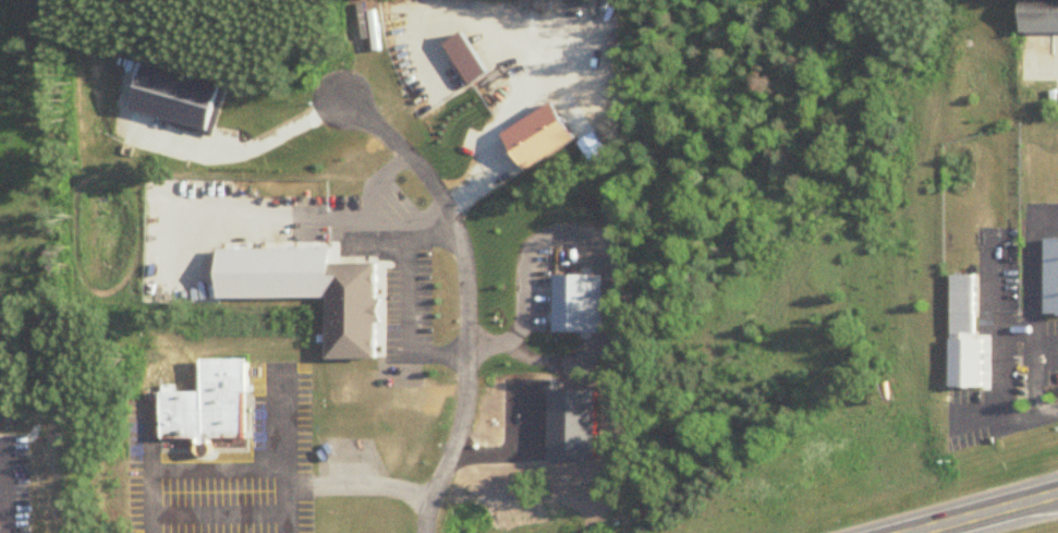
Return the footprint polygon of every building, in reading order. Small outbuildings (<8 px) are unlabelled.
[(1016,24),(1016,0),(1057,0),(1057,24),(1016,24)] [(455,88),(433,53),(457,38),(479,74),(455,88)] [(214,96),(202,130),(120,112),(132,75),(214,96)] [(499,126),(526,163),(576,132),(549,95),(499,126)] [(1043,233),(1057,233),(1057,308),(1044,308),(1043,233)] [(325,288),(221,289),(220,238),(324,234),(325,288)] [(326,351),(325,288),(324,257),(376,256),(377,353),(326,351)] [(947,267),(947,324),(972,325),(972,267),(947,267)] [(560,271),(558,325),(605,325),(605,269),(560,271)] [(947,324),(947,376),(980,376),(978,325),(972,325),(947,324)] [(165,388),(163,435),(251,436),(251,354),(207,355),(207,388),(165,388)]
